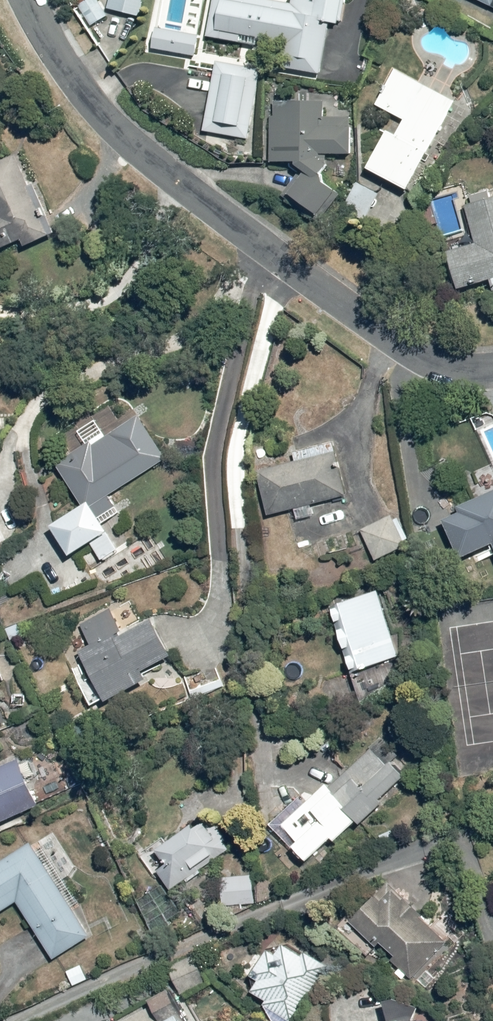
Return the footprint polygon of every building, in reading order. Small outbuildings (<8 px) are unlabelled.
[(80,5),(92,28),(110,18),(100,0),(89,0),(80,5)] [(109,9),(143,17),(148,0),(112,0),(109,9)] [(292,2),(279,0),(213,0),(207,40),(245,46),(246,40),(279,45),(275,70),(323,77),(330,26),(337,27),(341,0),(292,0),(292,2)] [(200,37),(158,28),(153,50),(195,59),(200,37)] [(256,73),(219,66),(205,133),(242,140),(256,73)] [(459,100),(397,67),(376,107),(404,122),(398,133),(390,128),(367,171),(409,193),(459,100)] [(326,103),(272,106),(272,166),(298,166),(302,174),(285,195),(320,223),(343,195),(324,179),(326,158),(353,157),(352,118),(327,119),(326,103)] [(0,160),(0,255),(26,243),(28,248),(62,232),(37,180),(32,183),(17,152),(0,160)] [(384,186),(362,175),(339,219),(360,231),(384,186)] [(466,204),(479,245),(452,253),(463,290),(492,281),(492,189),(471,196),(473,202),(466,204)] [(57,466),(84,506),(53,526),(72,555),(91,543),(103,564),(128,547),(117,530),(127,523),(112,500),(170,461),(139,415),(116,430),(111,423),(87,439),(91,444),(57,466)] [(297,462),(261,470),(271,518),(294,513),(296,521),(300,520),(303,530),(313,528),(311,518),(315,517),(312,505),(329,501),(331,510),(340,508),(338,499),(348,497),(334,437),(293,446),(297,462)] [(445,520),(450,533),(438,537),(448,565),(492,548),(492,477),(473,485),(478,498),(458,505),(462,514),(445,520)] [(394,511),(362,530),(381,563),(413,544),(394,511)] [(380,585),(329,602),(354,676),(405,659),(380,585)] [(111,607),(80,622),(91,644),(78,650),(85,663),(72,669),(92,710),(148,682),(143,673),(173,658),(153,620),(125,634),(111,607)] [(326,781),(281,825),(298,842),(293,847),(311,866),(334,843),(337,847),(360,825),(361,827),(421,769),(386,733),(331,787),(326,781)] [(20,823),(18,817),(40,807),(17,758),(0,766),(0,832),(20,823)] [(203,818),(157,852),(167,865),(158,872),(175,894),(229,852),(203,818)] [(0,864),(0,913),(21,900),(56,957),(93,935),(36,842),(0,864)] [(254,873),(222,874),(222,906),(254,905),(254,873)] [(393,882),(353,924),(379,948),(383,942),(396,954),(392,959),(418,983),(457,942),(393,882)] [(271,948),(255,976),(261,979),(254,992),(267,1000),(263,1008),(285,1020),(292,1020),(329,959),(292,937),(282,954),(271,948)] [(196,956),(171,969),(189,1004),(214,990),(196,956)] [(131,1020),(191,1020),(173,984),(144,998),(150,1012),(131,1020)] [(391,1020),(410,1020),(404,1000),(387,1004),(392,1020),(391,1020)]
